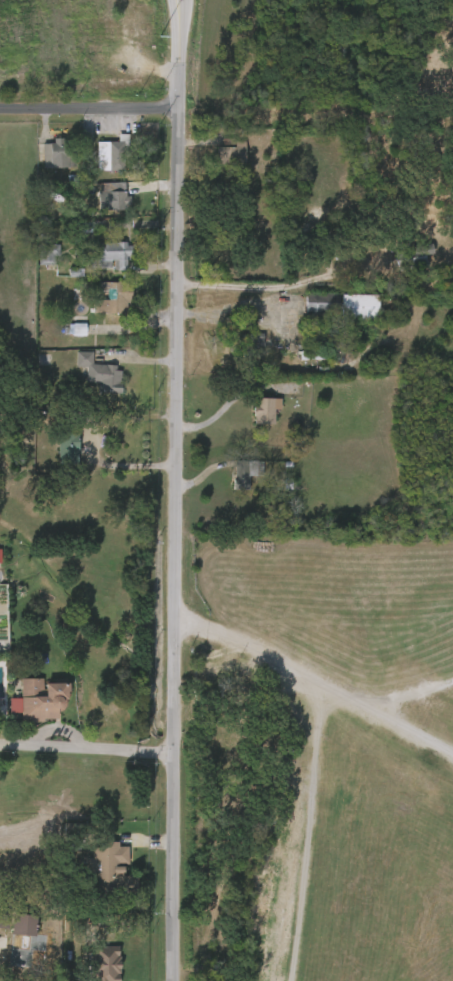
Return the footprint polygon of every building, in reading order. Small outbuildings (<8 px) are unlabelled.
[(125,170),(99,170),(99,141),(119,142),(119,134),(130,134),(130,155),(125,155),(125,170)] [(65,138),(65,142),(69,142),(69,156),(76,155),(77,167),(45,168),(44,144),(55,143),(54,138),(65,138)] [(237,139),(236,142),(242,142),(242,147),(247,147),(246,165),(217,164),(218,147),(224,147),(224,139),(237,139)] [(113,141),(105,141),(106,148),(84,149),(85,178),(114,177),(113,141)] [(30,151),(31,175),(60,174),(59,145),(40,146),(40,150),(30,151)] [(233,148),(222,148),(222,154),(204,154),(204,171),(233,172),(233,148)] [(125,191),(127,197),(131,197),(132,205),(126,205),(126,209),(100,210),(99,190),(101,190),(101,183),(125,182),(125,191)] [(112,189),(86,190),(87,218),(116,217),(116,203),(113,203),(112,189)] [(55,232),(55,245),(60,245),(60,256),(55,256),(55,265),(39,265),(40,232),(55,232)] [(125,241),(125,244),(131,244),(131,255),(125,255),(125,269),(112,269),(112,265),(116,265),(116,259),(109,258),(109,267),(96,267),(95,255),(87,255),(87,247),(95,247),(95,241),(125,241)] [(402,241),(404,248),(431,243),(433,252),(410,256),(412,268),(397,271),(393,250),(397,250),(395,242),(402,241)] [(83,250),(83,276),(115,276),(116,250),(83,250)] [(26,271),(46,272),(46,251),(26,251),(26,271)] [(118,312),(96,312),(96,281),(129,281),(129,302),(125,301),(125,312),(118,312)] [(377,295),(376,320),(340,319),(340,312),(303,311),(304,293),(377,295)] [(293,300),(292,321),(326,321),(326,301),(293,300)] [(262,356),(241,356),(240,334),(262,333),(262,356)] [(338,333),(338,351),(325,352),(325,344),(301,344),(301,334),(338,333)] [(122,383),(121,392),(97,390),(98,382),(86,381),(87,366),(75,365),(76,350),(92,351),(92,363),(116,365),(116,369),(121,370),(120,383),(122,383)] [(80,359),(64,358),(64,373),(73,373),(73,389),(85,389),(85,399),(107,400),(108,372),(80,371),(80,359)] [(280,398),(279,409),(274,409),(273,424),(255,424),(255,417),(251,417),(251,404),(255,404),(255,397),(280,398)] [(267,417),(268,405),(242,405),(241,430),(261,431),(262,416),(267,417)] [(66,421),(66,428),(71,428),(71,433),(76,433),(76,448),(78,448),(78,453),(76,453),(76,464),(56,463),(58,411),(74,411),(74,421),(66,421)] [(45,470),(65,471),(67,440),(47,439),(45,470)] [(248,490),(232,491),(232,460),(254,460),(255,476),(248,476),(248,490)] [(41,678),(41,682),(65,683),(65,692),(63,692),(62,698),(64,698),(64,702),(63,707),(56,712),(56,718),(42,718),(42,722),(20,722),(19,678),(41,678)] [(116,842),(116,847),(126,847),(126,867),(123,867),(123,873),(120,873),(120,876),(135,876),(135,895),(94,895),(94,872),(98,872),(98,863),(93,863),(93,859),(91,859),(91,848),(103,848),(103,842),(116,842)] [(6,929),(0,928),(0,907),(8,908),(6,929)] [(8,949),(0,948),(0,936),(8,937),(10,914),(34,916),(33,939),(39,940),(39,956),(25,955),(24,961),(7,959),(8,949)]
